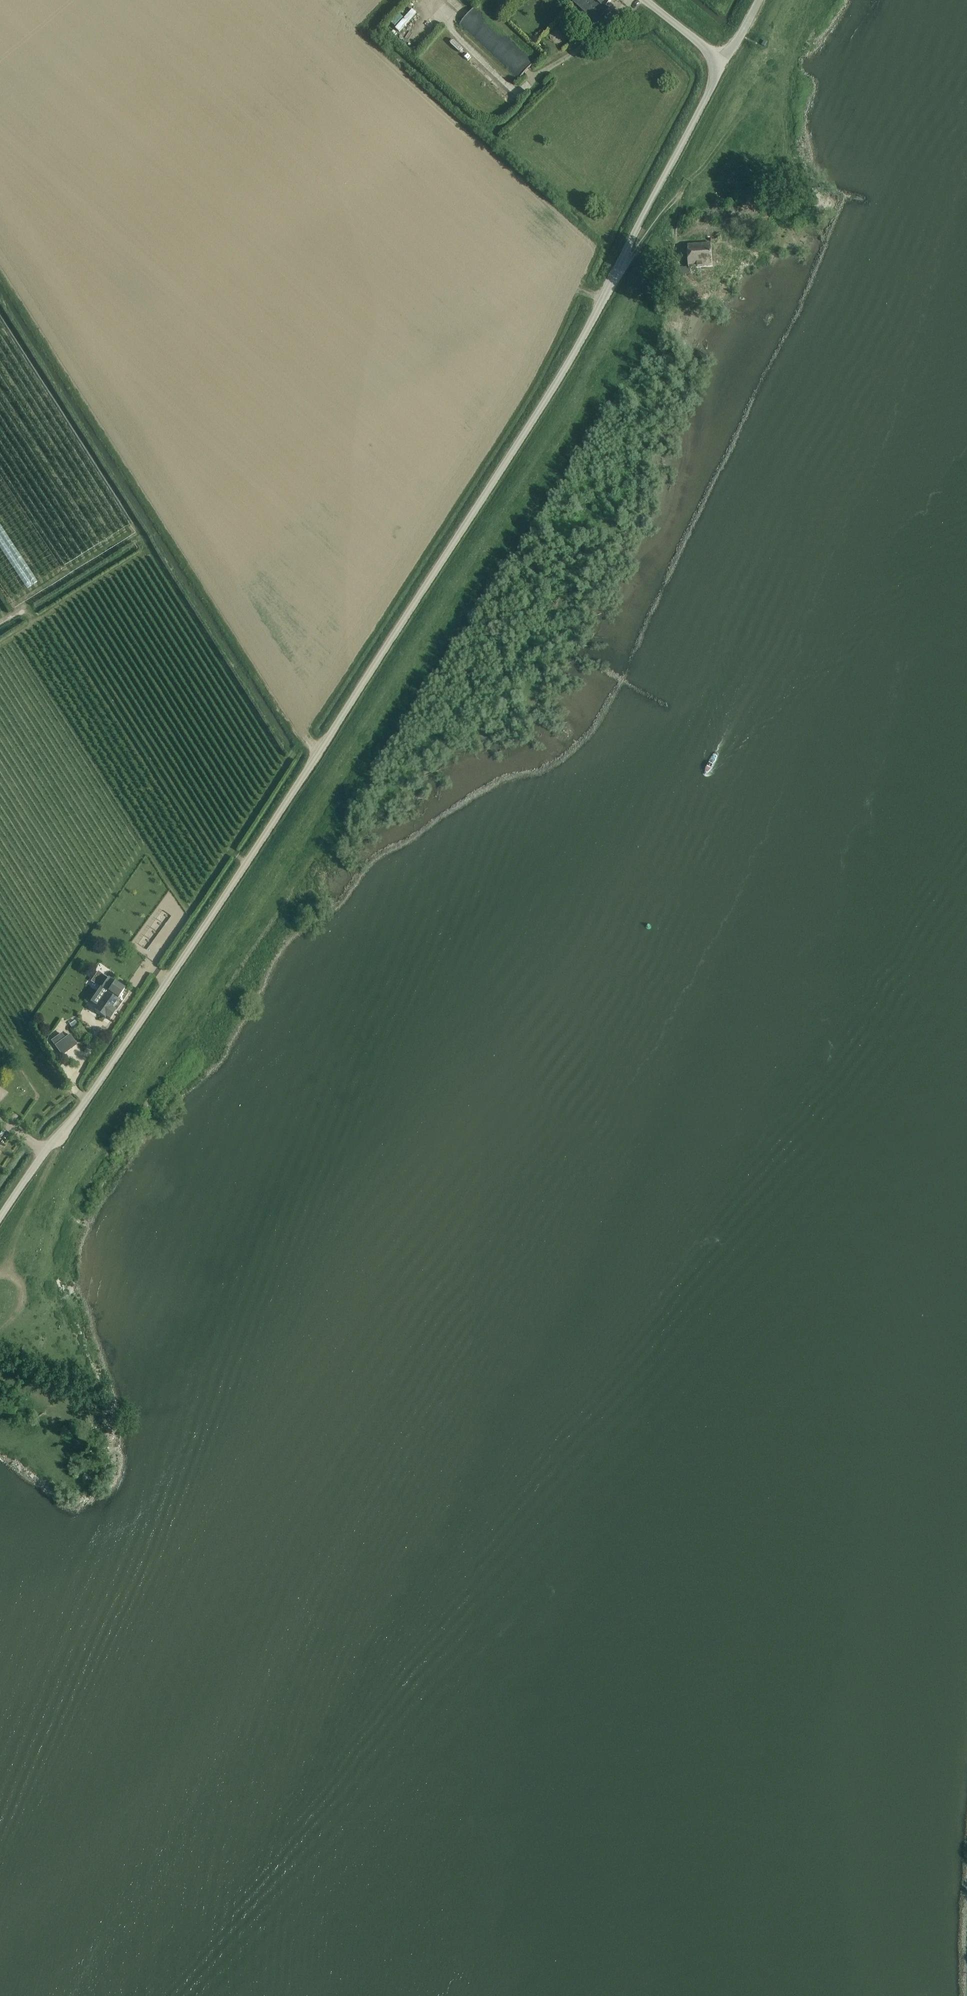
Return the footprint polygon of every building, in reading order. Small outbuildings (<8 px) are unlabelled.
[(600,12),(611,0),(587,0),(600,12)] [(531,61),(473,8),(457,25),(515,80),(531,61)] [(712,243),(687,244),(688,267),(688,268),(689,268),(713,266),(712,243)] [(107,992),(98,1006),(94,1011),(105,1018),(106,1017),(110,1019),(116,1010),(128,993),(124,990),(125,989),(108,977),(101,988),(107,992)] [(35,1024),(42,1029),(46,1023),(39,1018),(35,1024)] [(63,1036),(53,1041),(62,1057),(78,1047),(71,1037),(65,1040),(63,1036)]
